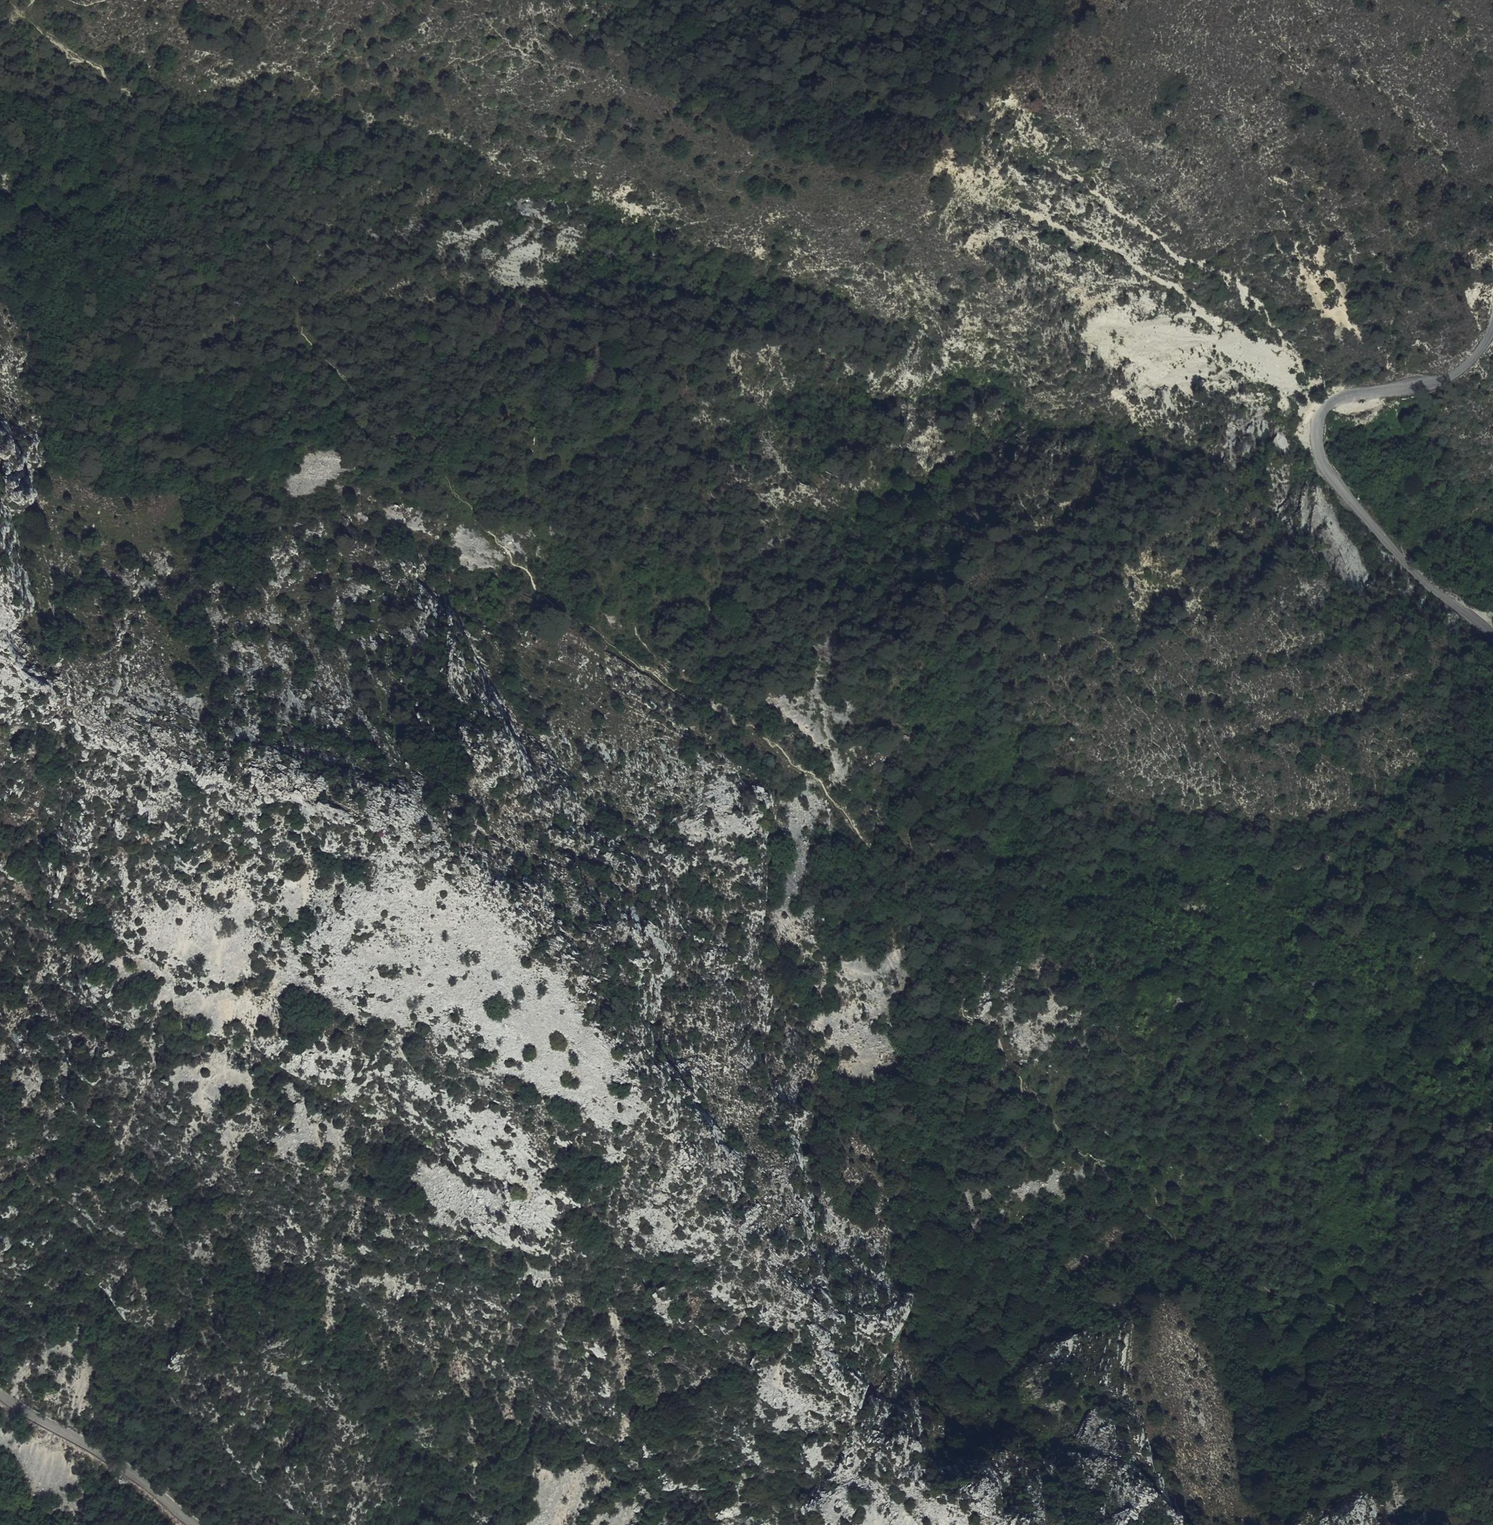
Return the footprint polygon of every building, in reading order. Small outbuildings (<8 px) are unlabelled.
[(512,458),(500,458),(499,471),(513,471),(512,458)]
